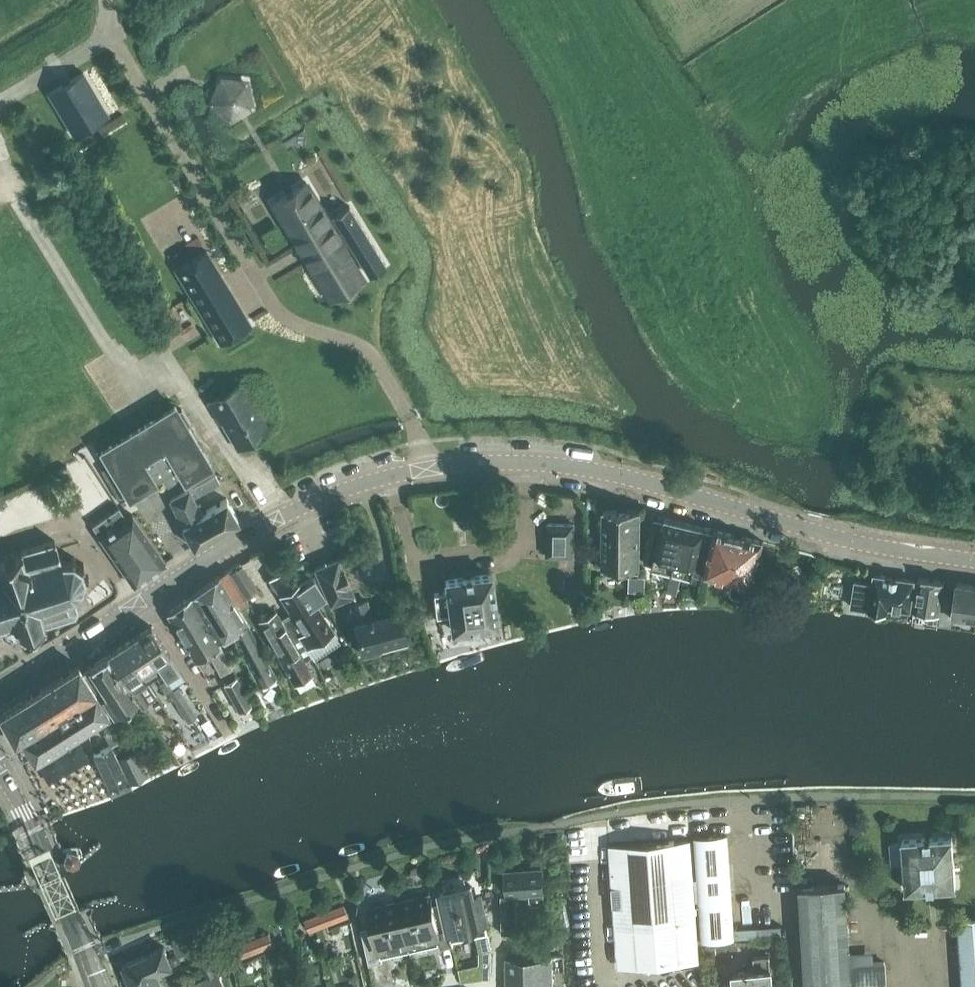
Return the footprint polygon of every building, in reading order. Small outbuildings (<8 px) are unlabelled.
[(49,92),(67,121),(75,134),(109,114),(83,71),(67,81),(49,92)] [(344,241),(338,231),(307,180),(273,200),(333,299),(367,279),(344,241)] [(343,228),(338,231),(344,241),(349,238),(369,273),(385,263),(350,204),(334,214),(343,228)] [(208,248),(177,267),(221,341),(252,322),(208,248)] [(207,400),(216,415),(218,414),(237,447),(268,430),(247,393),(241,381),(207,400)] [(109,462),(102,467),(121,498),(128,494),(129,497),(162,477),(166,483),(175,478),(171,471),(178,467),(185,480),(191,477),(192,480),(208,470),(206,467),(211,463),(187,424),(192,421),(182,405),(178,408),(175,403),(101,449),(109,462)] [(183,492),(171,499),(183,524),(182,524),(190,538),(194,546),(239,519),(227,498),(202,512),(192,495),(220,481),(216,473),(188,488),(189,488),(183,492)] [(119,505),(119,506),(118,506),(94,523),(93,524),(101,535),(100,535),(128,575),(133,582),(133,583),(134,585),(168,562),(167,561),(133,513),(129,516),(127,517),(119,505)] [(639,553),(639,511),(639,509),(603,509),(603,553),(603,567),(639,567),(639,553)] [(644,554),(644,562),(673,569),(683,525),(684,523),(662,517),(661,524),(651,521),(644,554)] [(573,556),(574,524),(548,523),(547,555),(573,556)] [(683,525),(673,569),(702,576),(703,574),(710,535),(702,533),(704,527),(684,523),(683,525)] [(710,535),(703,574),(732,580),(730,588),(732,592),(744,595),(748,592),(762,541),(712,529),(710,535)] [(74,588),(79,585),(84,587),(85,585),(80,582),(83,576),(87,576),(87,573),(83,573),(80,565),(83,563),(82,561),(79,563),(72,558),(72,554),(70,554),(70,558),(61,558),(60,553),(55,537),(21,547),(23,552),(0,559),(0,567),(0,568),(0,632),(3,631),(9,635),(16,633),(20,628),(67,613),(71,611),(76,605),(73,593),(75,592),(74,588)] [(338,555),(315,564),(317,569),(318,572),(326,595),(329,602),(352,593),(347,577),(349,577),(343,562),(341,563),(338,555)] [(242,563),(229,571),(243,593),(245,596),(257,588),(242,563)] [(823,563),(822,573),(826,574),(832,570),(832,564),(823,563)] [(283,568),(272,576),(292,608),(286,612),(307,645),(328,632),(331,630),(314,602),(326,595),(318,572),(301,582),(300,579),(293,583),(283,568)] [(228,569),(219,575),(237,607),(248,601),(245,596),(243,593),(229,571),(228,569)] [(447,589),(435,591),(437,611),(449,610),(451,626),(496,620),(490,573),(490,572),(445,578),(447,589)] [(873,582),(855,579),(851,605),(869,608),(908,614),(909,605),(910,606),(914,578),(874,572),(873,582)] [(191,594),(217,639),(232,631),(260,681),(274,673),(237,607),(219,575),(191,594)] [(636,575),(635,590),(645,590),(646,576),(636,575)] [(919,575),(914,607),(932,609),(930,620),(938,621),(943,592),(944,579),(919,575)] [(938,621),(950,623),(952,612),(974,615),(974,583),(956,580),(954,593),(943,592),(938,621)] [(231,665),(217,639),(191,594),(167,611),(196,658),(209,650),(220,671),(231,665)] [(353,607),(349,608),(351,616),(355,615),(363,652),(378,649),(376,641),(404,635),(398,610),(385,613),(384,609),(377,610),(378,615),(370,617),(366,599),(352,602),(353,607)] [(274,606),(257,617),(265,629),(294,681),(302,677),(311,672),(304,660),(313,655),(307,645),(286,612),(280,616),(274,606)] [(150,623),(138,631),(166,675),(167,674),(174,685),(178,682),(185,678),(178,667),(150,623)] [(138,631),(122,641),(148,681),(157,675),(159,679),(166,675),(138,631)] [(122,641),(107,651),(136,698),(142,706),(148,702),(147,701),(157,694),(148,681),(122,641)] [(107,651),(81,668),(99,696),(104,693),(115,711),(136,698),(107,651)] [(78,663),(1,712),(17,738),(22,735),(35,757),(108,710),(99,696),(81,668),(78,663)] [(166,675),(159,679),(168,693),(170,691),(189,720),(194,717),(199,713),(178,682),(174,685),(167,674),(166,675)] [(225,680),(239,707),(251,701),(237,674),(225,680)] [(106,732),(112,745),(113,747),(126,741),(119,726),(106,732)] [(79,739),(38,765),(52,789),(94,762),(79,739)] [(131,751),(126,741),(113,747),(127,777),(130,776),(132,779),(146,773),(135,749),(131,751)] [(113,747),(112,745),(95,752),(110,785),(127,777),(113,747)] [(891,841),(893,860),(904,859),(906,889),(956,885),(953,836),(891,841)] [(609,845),(610,855),(612,885),(617,965),(699,959),(691,839),(609,845)] [(67,850),(64,855),(67,861),(72,863),(78,860),(80,855),(77,850),(72,848),(67,850)] [(507,895),(501,895),(502,933),(517,932),(517,908),(514,908),(513,894),(529,893),(530,900),(534,904),(541,903),(545,899),(542,868),(505,872),(507,895)] [(800,885),(806,986),(886,986),(885,961),(850,963),(845,882),(800,885)] [(440,893),(443,906),(444,906),(451,935),(475,930),(479,951),(492,949),(481,898),(474,900),(471,886),(440,893)] [(430,895),(400,902),(409,945),(438,938),(440,948),(453,945),(451,935),(444,906),(443,906),(433,908),(430,895)] [(732,898),(700,900),(703,940),(734,937),(732,898)] [(785,901),(736,904),(738,937),(780,935),(780,924),(786,924),(785,901)] [(409,945),(400,902),(370,908),(375,932),(363,934),(370,963),(382,960),(380,951),(409,945)] [(345,903),(325,911),(329,922),(349,915),(345,903)] [(329,922),(325,911),(305,918),(309,930),(329,922)] [(958,918),(963,986),(974,986),(974,917),(958,918)] [(269,932),(250,939),(254,951),(274,944),(269,932)] [(254,951),(250,939),(230,947),(234,958),(254,951)] [(122,964),(129,978),(147,970),(149,974),(158,970),(158,971),(173,965),(164,946),(156,949),(122,964)] [(197,956),(202,966),(213,961),(208,951),(197,956)] [(723,986),(772,986),(769,953),(753,955),(755,969),(733,971),(734,982),(723,983),(723,986)] [(507,986),(553,986),(552,954),(507,955),(507,986)] [(202,966),(206,976),(217,971),(213,961),(202,966)] [(129,978),(132,986),(165,986),(158,971),(158,970),(149,974),(147,970),(129,978)] [(227,986),(219,970),(217,971),(206,976),(203,978),(184,986),(227,986)]
